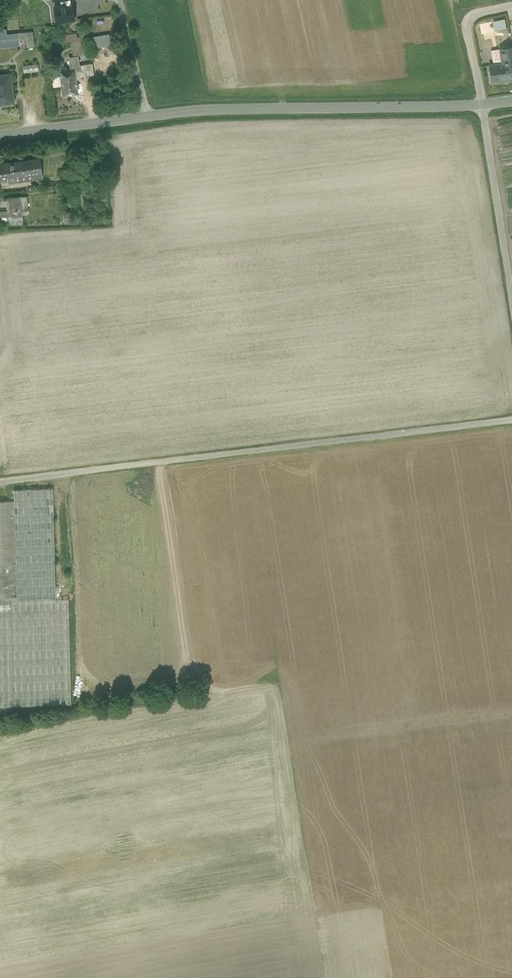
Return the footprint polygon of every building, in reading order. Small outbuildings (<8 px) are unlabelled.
[(60,6),(54,7),(56,22),(74,19),(72,5),(71,5),(60,6)] [(495,29),(507,28),(506,18),(494,19),(495,29)] [(20,44),(19,34),(32,32),(31,26),(18,28),(18,31),(6,33),(5,27),(0,28),(0,47),(20,44)] [(80,41),(82,57),(82,58),(89,57),(85,31),(79,32),(80,41)] [(34,47),(32,32),(19,34),(20,44),(28,43),(28,47),(34,47)] [(71,42),(76,42),(75,34),(62,36),(63,43),(71,42)] [(89,37),(90,46),(95,45),(95,47),(111,45),(110,35),(89,37)] [(73,58),(77,57),(82,57),(80,41),(76,42),(71,42),(73,58)] [(493,64),(489,65),(491,82),(511,79),(511,47),(499,49),(501,63),(493,64)] [(501,63),(499,49),(491,50),(493,64),(501,63)] [(85,66),(79,66),(77,57),(73,58),(68,58),(70,71),(75,70),(76,78),(86,76),(85,66)] [(70,71),(59,72),(62,96),(76,94),(74,78),(76,78),(75,70),(70,71)] [(9,75),(0,76),(0,104),(13,103),(9,75)] [(6,165),(7,178),(8,178),(14,177),(32,174),(41,173),(39,161),(31,162),(6,165)] [(14,177),(15,182),(41,178),(41,173),(32,174),(14,177)] [(26,196),(10,198),(12,212),(22,211),(28,210),(26,196)] [(0,213),(0,225),(23,224),(22,211),(12,212),(7,212),(0,213)] [(72,223),(72,214),(64,215),(65,223),(72,223)] [(15,489),(15,499),(17,595),(0,596),(0,706),(71,704),(68,599),(56,600),(53,488),(15,489)] [(0,500),(0,596),(17,595),(15,499),(0,500)]
